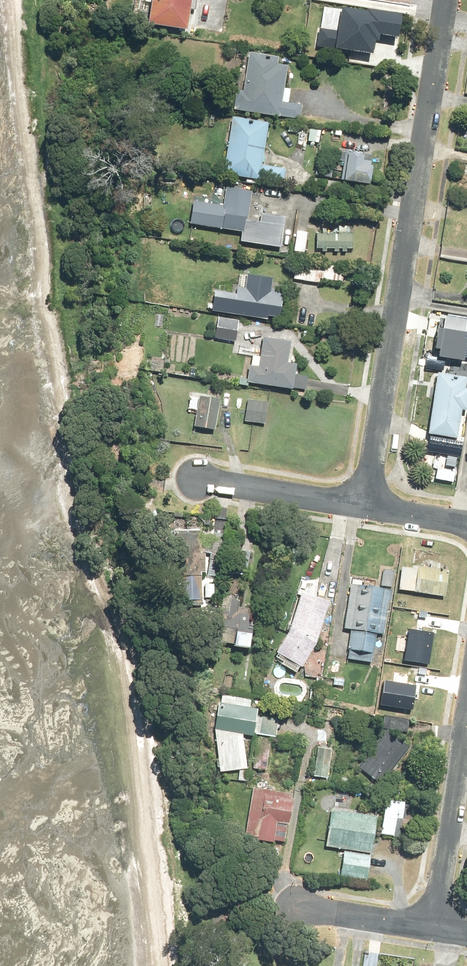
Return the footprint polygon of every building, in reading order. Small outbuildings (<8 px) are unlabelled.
[(144,26),(183,32),(187,10),(194,11),(195,0),(148,0),(144,26)] [(318,28),(315,45),(370,54),(372,42),(375,42),(376,36),(396,40),(400,14),(366,9),(365,13),(324,7),(320,29),(318,28)] [(234,91),(231,111),(278,118),(278,117),(298,120),(300,105),(286,103),(288,90),(282,89),(286,66),(275,65),(276,58),(247,53),(242,81),(232,79),(230,90),(234,91)] [(267,123),(230,117),(221,175),(257,181),(257,180),(282,184),(284,169),(260,166),(267,123)] [(339,181),(366,186),(370,163),(360,161),(360,156),(349,154),(349,151),(345,151),(339,181)] [(238,242),(278,248),(283,217),(259,214),(258,223),(245,221),(250,192),(224,188),(221,206),(191,202),(188,225),(239,232),(238,242)] [(315,233),(314,249),(320,249),(320,252),(325,252),(325,249),(333,249),(333,252),(337,252),(337,249),(340,249),(340,252),(345,252),(345,249),(350,250),(350,234),(345,233),(345,227),(334,227),(334,231),(337,231),(337,233),(326,233),(326,227),(320,227),(320,233),(315,233)] [(306,233),(296,231),(293,251),(303,253),(306,233)] [(318,284),(318,279),(340,283),(342,268),(321,265),(321,261),(306,258),(303,275),(299,274),(298,281),(318,284)] [(212,292),(209,312),(266,321),(266,317),(277,318),(281,290),(270,289),(271,279),(238,274),(236,287),(235,287),(234,295),(212,292)] [(437,348),(436,357),(461,361),(465,337),(463,337),(466,320),(444,317),(442,329),(437,329),(434,347),(437,348)] [(238,321),(217,318),(213,339),(234,342),(238,321)] [(244,383),(290,390),(290,388),(304,390),(306,377),(292,375),(294,365),(285,363),(288,342),(261,338),(258,357),(251,356),(250,366),(247,366),(244,383)] [(436,373),(424,434),(454,440),(459,411),(464,412),(466,398),(466,390),(463,389),(465,379),(436,373)] [(214,400),(197,397),(192,427),(209,430),(214,400)] [(459,443),(449,441),(446,460),(456,461),(459,443)] [(200,548),(200,530),(172,530),(172,535),(169,535),(169,577),(179,576),(179,584),(176,584),(176,593),(179,593),(179,601),(188,601),(188,606),(201,606),(200,573),(204,573),(204,554),(207,554),(207,549),(200,548)] [(412,593),(443,597),(447,571),(437,570),(438,564),(430,563),(429,568),(416,567),(400,565),(397,590),(412,592),(412,593)] [(213,584),(203,585),(204,598),(213,598),(213,584)] [(391,591),(349,585),(343,628),(350,629),(347,650),(348,650),(347,659),(369,663),(371,653),(372,654),(375,634),(382,635),(387,602),(389,602),(391,591)] [(299,668),(314,643),(327,602),(299,593),(288,630),(274,653),(276,654),(273,658),(277,660),(276,661),(280,663),(280,665),(294,673),(297,667),(299,668)] [(245,626),(247,609),(236,608),(237,601),(219,599),(214,642),(230,644),(230,648),(245,650),(248,626),(245,626)] [(409,626),(402,659),(426,664),(433,631),(409,626)] [(384,680),(380,703),(412,707),(415,684),(384,680)] [(245,770),(241,735),(251,737),(252,734),(274,738),(278,718),(255,714),(256,710),(249,709),(250,700),(220,695),(219,704),(217,703),(212,730),(217,773),(245,770)] [(409,748),(385,730),(357,767),(381,785),(409,748)] [(265,771),(270,740),(256,738),(252,769),(265,771)] [(326,779),(330,750),(316,748),(312,777),(326,779)] [(291,795),(251,788),(243,837),(255,839),(255,841),(272,843),(272,841),(283,843),(291,795)] [(403,802),(383,800),(378,835),(391,837),(394,818),(400,819),(403,802)] [(329,810),(324,847),(369,854),(375,817),(329,810)] [(343,851),(339,877),(365,881),(369,855),(343,851)]
